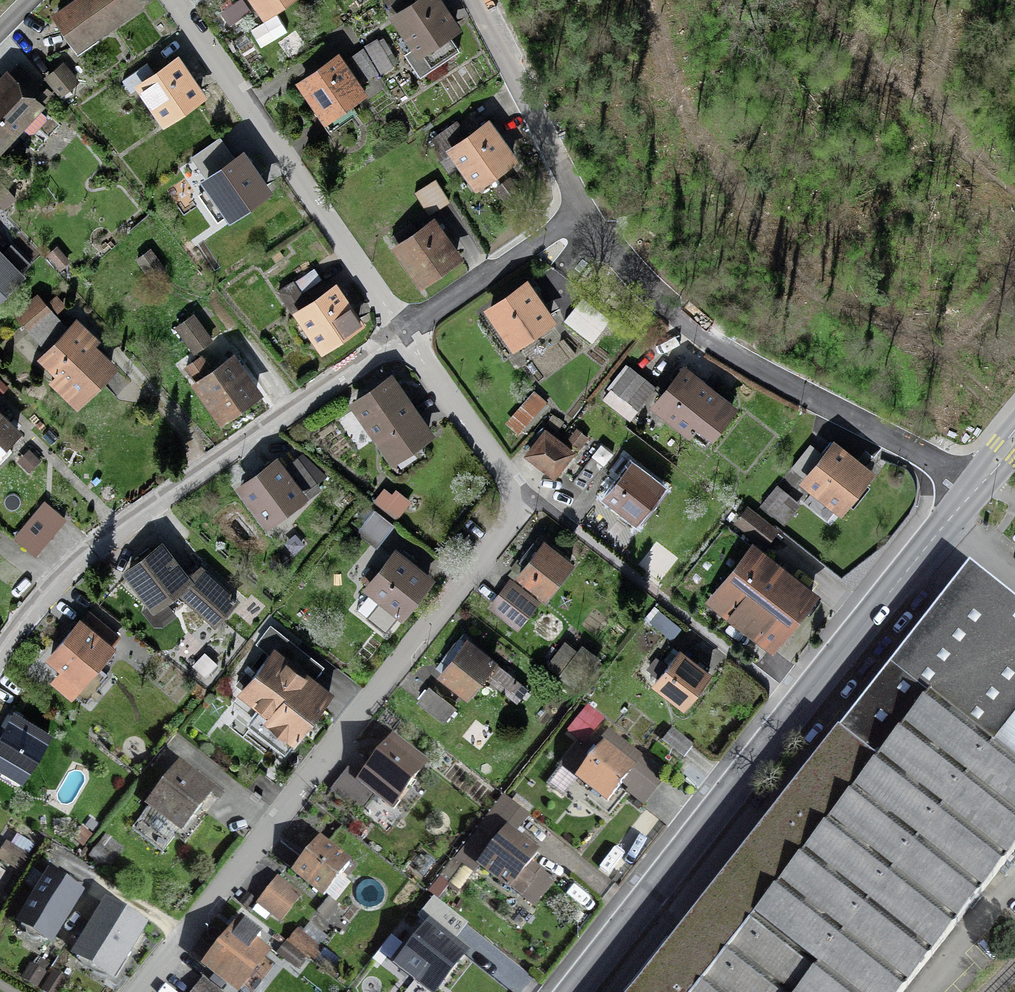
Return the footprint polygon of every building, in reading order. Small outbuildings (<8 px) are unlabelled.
[(58,12),(67,26),(65,28),(76,45),(138,3),(136,0),(75,0),(58,12)] [(264,11),(281,0),(256,0),(264,11)] [(397,17),(408,34),(397,41),(420,75),(459,49),(447,31),(454,26),(436,0),(421,0),(397,17)] [(360,91),(337,58),(302,82),(325,115),(321,117),(331,131),(357,113),(348,100),(360,91)] [(148,63),(123,80),(131,91),(142,84),(165,118),(200,95),(176,61),(157,74),(148,63)] [(18,63),(0,82),(0,143),(18,123),(28,132),(35,132),(47,119),(46,114),(36,105),(37,103),(30,96),(41,85),(18,63)] [(59,64),(45,76),(62,95),(69,89),(60,79),(67,73),(59,64)] [(511,157),(487,125),(468,138),(457,122),(433,138),(446,156),(454,150),(477,182),(511,157)] [(242,155),(207,180),(230,213),(265,188),(242,155)] [(435,179),(415,191),(427,211),(448,198),(435,179)] [(2,188),(0,189),(0,205),(3,207),(12,198),(2,188)] [(399,246),(398,247),(421,280),(456,256),(433,222),(419,232),(413,223),(392,237),(399,246)] [(151,249),(138,258),(152,279),(165,269),(151,249)] [(0,254),(0,294),(20,274),(0,254)] [(314,268),(294,282),(302,292),(322,278),(314,268)] [(549,318),(526,284),(491,309),(514,342),(549,318)] [(336,288),(300,313),(322,346),(358,321),(336,288)] [(17,313),(25,322),(45,305),(38,296),(17,313)] [(610,318),(583,297),(564,320),(591,341),(610,318)] [(52,313),(45,305),(25,322),(32,330),(52,313)] [(193,315),(177,327),(195,351),(224,330),(214,316),(201,325),(193,315)] [(70,327),(43,355),(70,381),(80,370),(94,384),(110,367),(96,353),(97,352),(70,327)] [(201,356),(186,367),(222,416),(257,391),(233,358),(213,372),(201,356)] [(655,387),(630,367),(605,397),(621,411),(628,402),(637,409),(655,387)] [(732,407),(683,369),(657,403),(705,441),(732,407)] [(428,432),(391,378),(355,403),(393,456),(428,432)] [(545,401),(537,394),(510,424),(518,431),(545,401)] [(586,402),(577,396),(566,412),(575,418),(586,402)] [(17,429),(0,413),(0,447),(17,429)] [(571,451),(546,432),(529,454),(554,474),(571,451)] [(868,471),(835,445),(808,479),(840,505),(868,471)] [(603,464),(592,456),(572,481),(584,490),(603,464)] [(277,461),(242,487),(268,521),(318,483),(298,457),(283,469),(277,461)] [(662,487),(631,463),(607,494),(637,518),(662,487)] [(788,493),(778,484),(761,504),(772,513),(788,493)] [(384,489),(375,502),(396,517),(408,501),(397,492),(394,496),(384,489)] [(64,518),(44,501),(16,536),(36,553),(64,518)] [(391,523),(367,505),(359,516),(365,521),(359,530),(376,542),(391,523)] [(776,531),(747,508),(737,521),(766,543),(776,531)] [(772,561),(726,524),(673,590),(712,621),(722,608),(770,646),(812,593),(787,573),(783,578),(768,566),(772,561)] [(526,564),(520,573),(547,593),(570,563),(543,543),(540,547),(534,542),(521,559),(526,564)] [(153,604),(178,585),(217,622),(236,602),(199,568),(187,578),(162,545),(129,572),(153,604)] [(428,578),(396,552),(369,586),(401,612),(428,578)] [(1014,849),(1014,638),(1002,628),(1006,605),(971,577),(845,737),(837,730),(631,991),(903,991),(1014,849)] [(535,601),(511,583),(493,607),(516,625),(535,601)] [(118,637),(90,613),(81,623),(79,621),(50,654),(82,682),(111,649),(109,647),(118,637)] [(298,647),(272,627),(261,640),(273,649),(252,676),(246,671),(237,683),(243,688),(242,690),(271,712),(258,729),(284,750),(329,692),(288,660),(298,647)] [(493,661),(466,640),(463,645),(457,640),(443,657),(449,662),(442,672),(469,693),(493,661)] [(708,673),(679,651),(656,681),(685,704),(708,673)] [(455,708),(429,687),(418,701),(444,721),(455,708)] [(13,716),(0,738),(0,763),(6,766),(0,775),(18,785),(47,736),(13,716)] [(693,745),(672,729),(663,741),(684,757),(693,745)] [(423,766),(391,742),(362,779),(394,804),(423,766)] [(589,754),(578,746),(563,765),(609,800),(632,770),(603,747),(600,750),(595,746),(589,754)] [(210,791),(180,768),(132,829),(163,852),(210,791)] [(537,854),(506,831),(481,864),(510,887),(511,885),(522,894),(533,879),(523,872),(537,854)] [(122,849),(109,839),(94,858),(107,868),(122,849)] [(349,864),(320,840),(294,871),(324,895),(349,864)] [(6,844),(0,855),(0,858),(20,870),(28,856),(6,844)] [(80,893),(50,875),(22,923),(52,941),(80,893)] [(299,897),(276,880),(258,903),(282,920),(299,897)] [(142,927),(107,906),(77,955),(112,976),(142,927)] [(463,953),(430,928),(399,967),(417,981),(421,975),(437,987),(463,953)] [(298,930),(288,942),(305,955),(315,943),(298,930)] [(264,955),(236,932),(209,965),(237,988),(264,955)] [(296,966),(305,955),(288,942),(279,953),(296,966)] [(204,982),(196,991),(216,991),(204,982)]
